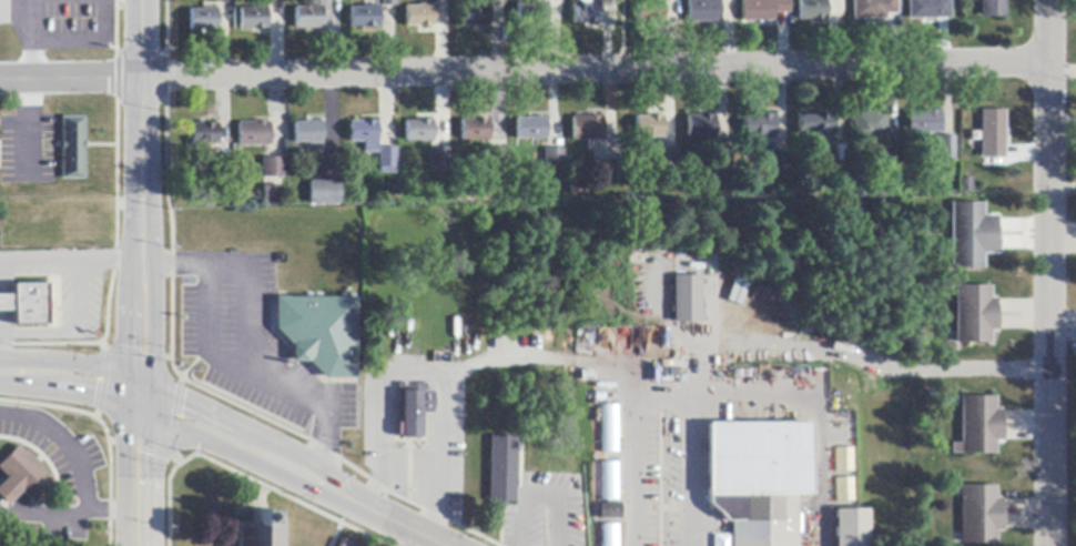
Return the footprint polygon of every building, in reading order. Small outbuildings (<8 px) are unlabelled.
[(720,23),(688,22),(688,0),(720,0),(720,23)] [(742,22),(742,0),(790,0),(790,13),(788,13),(778,13),(774,13),(774,22),(742,22)] [(799,21),(799,0),(813,0),(826,0),(826,10),(826,20),(824,20),(824,21),(812,21),(812,20),(799,21)] [(853,20),(853,0),(897,0),(897,13),(897,16),(887,16),(886,16),(886,20),(853,20)] [(908,20),(908,0),(951,0),(951,19),(947,19),(938,20),(908,20)] [(981,18),(981,0),(1005,0),(1005,18),(997,18),(984,18),(981,18)] [(663,1),(663,24),(648,24),(648,23),(636,23),(636,2),(650,2),(650,1),(663,1)] [(518,2),(548,2),(548,26),(518,26),(518,2)] [(589,2),(597,2),(601,2),(601,23),(573,24),(573,3),(587,3),(587,2),(589,2)] [(435,27),(407,27),(407,7),(419,6),(419,4),(434,4),(435,27)] [(476,4),(489,4),(490,27),(474,27),(474,26),(459,26),(459,6),(475,6),(475,4),(476,4)] [(309,7),(324,7),(324,30),(308,30),(308,29),(296,29),(296,8),(309,8),(309,7)] [(380,28),(352,28),(352,8),(364,8),(364,7),(380,7),(380,28)] [(268,29),(253,30),(241,30),(241,9),(254,9),(254,8),(260,8),(267,8),(268,29)] [(217,9),(219,30),(203,31),(203,30),(191,31),(191,10),(204,10),(204,9),(217,9)] [(1004,148),(1004,159),(983,159),(981,159),(981,151),(981,133),(981,111),(1004,111),(1004,148)] [(942,133),(940,133),(927,134),(908,134),(907,112),(941,112),(941,128),(942,128),(942,133)] [(799,135),(798,114),(832,113),(833,135),(799,135)] [(885,135),(853,136),(853,113),(885,113),(885,135)] [(775,136),(739,136),(739,114),(775,114),(775,136)] [(636,118),(663,117),(663,139),(650,139),(650,138),(637,138),(636,118)] [(688,117),(715,117),(715,138),(701,138),(701,136),(688,136),(688,117)] [(85,118),(85,180),(62,180),(62,118),(85,118)] [(546,118),(547,140),(532,141),(532,139),(518,140),(517,120),(529,119),(546,118)] [(603,118),(605,140),(600,140),(573,141),(573,118),(603,118)] [(463,141),(463,120),(471,120),(471,119),(487,119),(487,121),(489,121),(489,141),(476,141),(463,141)] [(434,121),(434,128),(434,142),(420,142),(420,141),(403,141),(403,121),(434,121)] [(323,122),(323,144),(309,144),(309,143),(296,143),(295,123),(306,123),(306,122),(323,122)] [(352,122),(378,122),(379,153),(365,153),(365,142),(352,143),(352,122)] [(266,146),(240,146),(240,123),(271,123),(271,146),(266,146)] [(192,125),(220,124),(220,144),(203,145),(203,156),(191,156),(190,144),(192,144),(192,125)] [(944,136),(952,136),(954,136),(955,162),(941,162),(941,136),(944,136)] [(657,148),(666,148),(676,148),(677,148),(678,166),(658,166),(657,148)] [(382,149),(396,149),(397,149),(396,174),(380,174),(380,168),(380,154),(380,149),(382,149)] [(432,173),(432,150),(434,150),(451,150),(454,150),(454,173),(432,173)] [(547,151),(564,150),(565,169),(546,169),(546,151),(547,151)] [(723,152),(723,150),(729,150),(733,150),(734,170),(723,170),(723,152)] [(882,169),(882,150),(886,150),(897,150),(900,150),(900,168),(882,169)] [(776,154),(786,154),(789,154),(789,173),(772,173),(772,156),(772,154),(776,154)] [(209,179),(207,159),(229,159),(229,166),(222,166),(223,179),(209,179)] [(266,159),(284,159),(284,179),(283,179),(266,179),(264,179),(264,159),(266,159)] [(615,163),(616,180),(598,181),(598,162),(600,162),(615,161),(615,163)] [(804,169),(805,185),(796,185),(796,169),(804,169)] [(961,193),(961,179),(973,179),(973,193),(961,193)] [(311,182),(313,182),(339,182),(341,182),(341,204),(311,205),(311,182)] [(283,186),(283,200),(268,200),(265,200),(265,192),(265,186),(266,186),(273,186),(273,185),(283,186)] [(997,221),(997,233),(999,233),(999,234),(999,237),(999,251),(999,254),(983,254),(983,270),(951,270),(951,262),(951,247),(951,223),(951,213),(951,204),(983,204),(983,218),(997,218),(997,221)] [(673,323),(673,277),(700,277),(700,323),(673,323)] [(14,312),(0,312),(0,296),(14,296),(14,285),(49,285),(49,326),(14,326),(14,312)] [(996,301),(996,314),(998,314),(998,315),(998,316),(998,330),(998,332),(991,332),(991,344),(956,344),(956,343),(956,334),(956,297),(956,287),(991,287),(991,300),(996,300),(996,301)] [(278,299),(307,299),(326,299),(357,299),(357,380),(325,378),(307,363),(298,363),(293,362),(293,357),(293,346),(276,330),(275,299),(278,299)] [(433,393),(435,393),(435,414),(434,414),(425,414),(425,439),(398,438),(399,392),(417,392),(417,384),(429,384),(429,393),(433,393)] [(1001,412),(1001,425),(1003,425),(1003,427),(1003,441),(1003,442),(995,442),(995,455),(960,455),(960,454),(960,445),(961,408),(961,398),(961,397),(994,397),(994,411),(1001,411),(1001,412)] [(617,403),(617,452),(600,452),(600,403),(617,403)] [(798,497),(797,545),(731,545),(731,522),(725,522),(708,505),(708,496),(707,496),(707,425),(709,425),(709,424),(740,424),(740,410),(750,410),(750,423),(758,424),(811,424),(811,428),(811,496),(802,496),(802,497),(800,497),(798,497)] [(515,435),(516,489),(516,504),(510,504),(489,504),(489,435),(515,435)] [(9,506),(0,497),(0,486),(8,478),(0,471),(0,464),(18,447),(23,454),(27,451),(35,461),(40,465),(48,472),(45,474),(53,482),(48,486),(45,489),(32,502),(22,493),(9,506)] [(835,473),(835,448),(854,448),(854,473),(835,473)] [(600,500),(618,499),(617,461),(599,462),(600,500)] [(854,503),(835,503),(835,478),(854,478),(854,503)] [(1001,502),(1001,514),(1003,514),(1003,516),(1003,529),(1003,532),(996,532),(995,544),(961,544),(961,534),(961,497),(961,487),(995,487),(995,499),(1001,499),(1001,502)] [(621,520),(600,520),(600,505),(603,505),(621,504),(621,520)] [(867,510),(867,545),(834,545),(834,510),(854,510),(867,510)] [(283,525),(283,545),(238,545),(238,524),(254,524),(254,513),(257,513),(268,513),(268,525),(283,525)] [(617,523),(617,545),(600,545),(600,523),(617,523)] [(728,534),(712,534),(712,545),(728,545),(728,534)]
